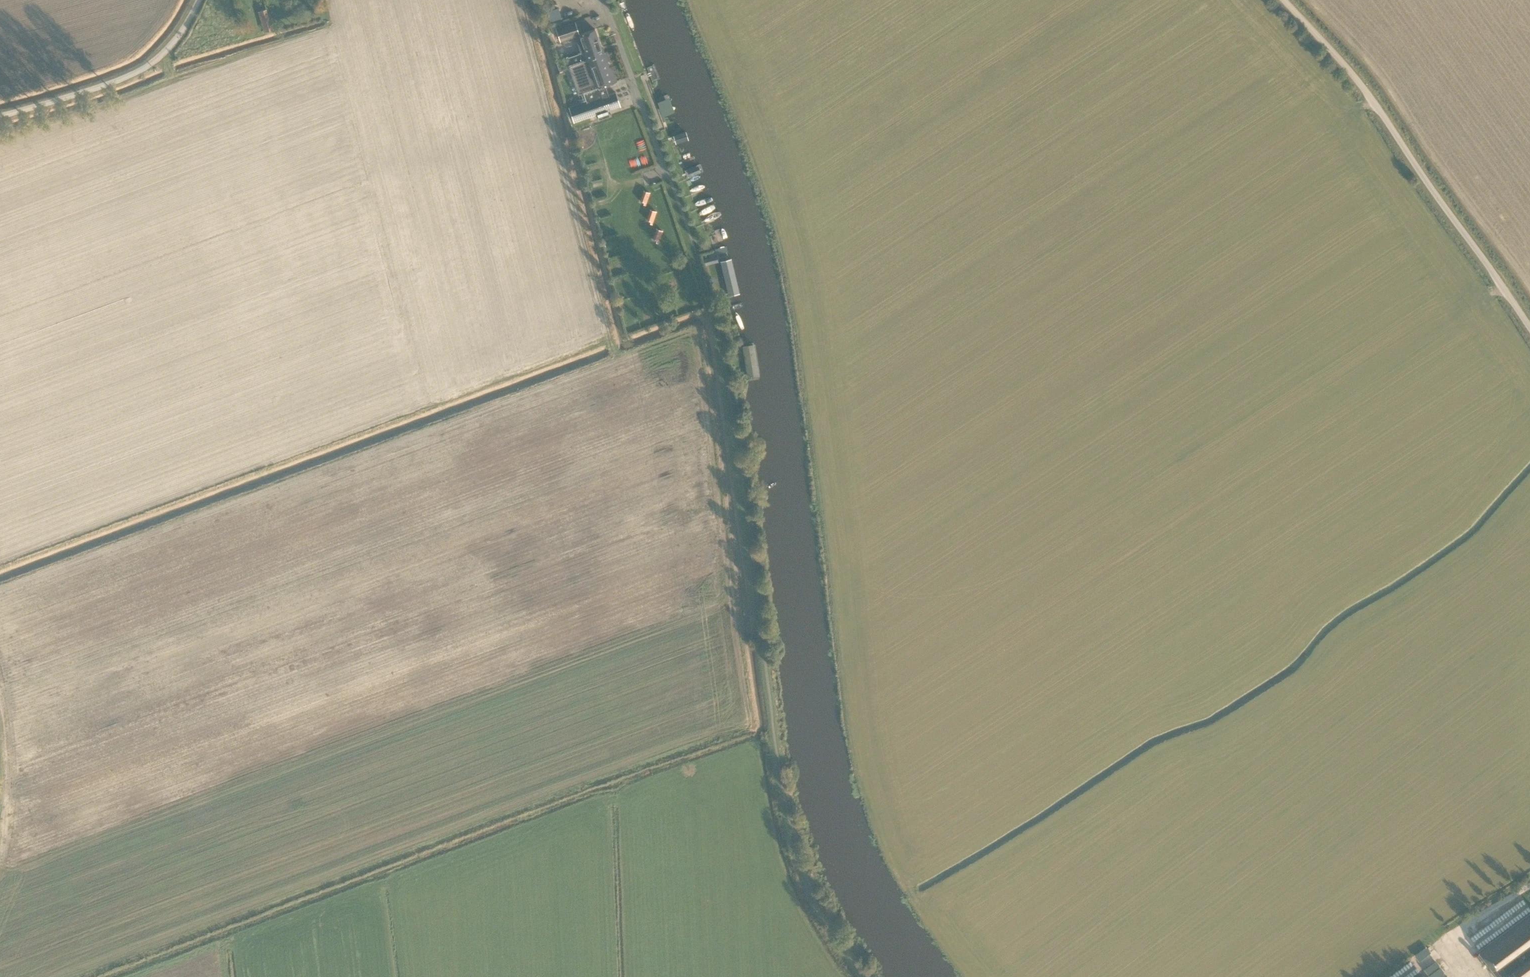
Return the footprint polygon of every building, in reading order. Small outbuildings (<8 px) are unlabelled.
[(272,28),(266,8),(260,10),(266,30),(272,28)] [(578,94),(583,92),(605,85),(617,80),(611,65),(609,66),(607,60),(609,59),(606,50),(604,51),(602,44),(600,45),(594,28),(579,34),(575,21),(565,24),(556,27),(553,28),(550,29),(554,41),(559,39),(560,40),(574,35),(580,52),(568,56),(566,55),(564,58),(566,59),(578,94)] [(606,87),(605,85),(583,92),(586,100),(568,106),(573,121),(596,113),(598,118),(609,115),(607,109),(620,105),(616,90),(608,93),(606,87)] [(650,191),(643,189),(640,200),(644,201),(643,204),(645,204),(650,191)] [(656,210),(650,208),(646,219),(650,220),(650,223),(652,223),(656,210)] [(662,230),(656,227),(652,238),(656,239),(656,242),(658,242),(662,230)] [(727,261),(718,263),(729,303),(737,301),(727,261)] [(1480,950),(1501,976),(1529,976),(1529,913),(1480,950)] [(1430,945),(1418,954),(1422,959),(1434,950),(1430,945)] [(1422,960),(1427,967),(1438,959),(1433,952),(1422,960)] [(1434,976),(1438,976),(1447,969),(1439,959),(1427,968),(1434,976)]
